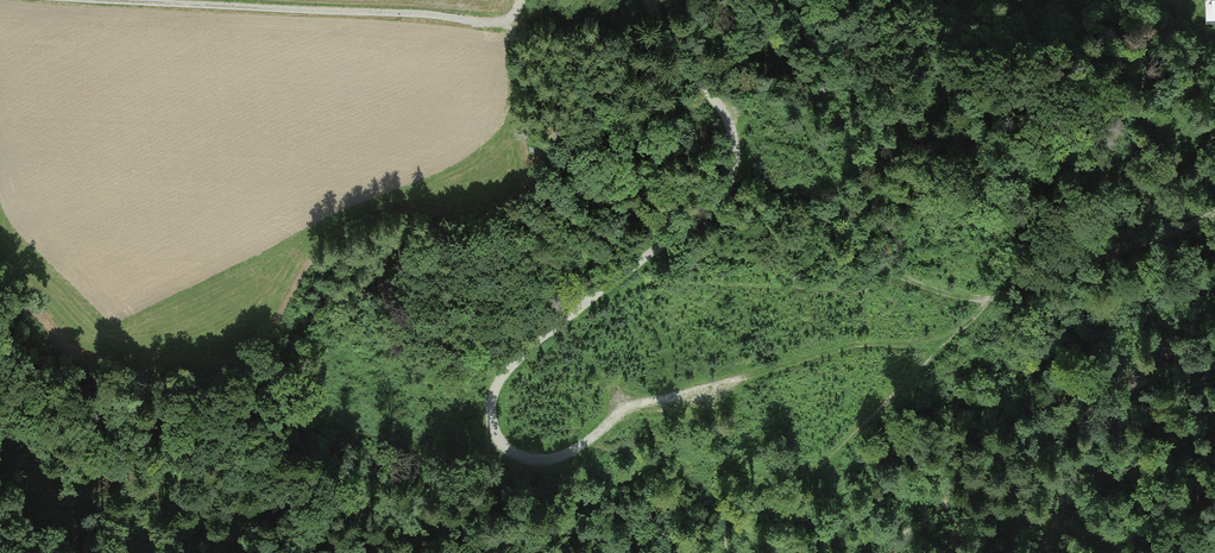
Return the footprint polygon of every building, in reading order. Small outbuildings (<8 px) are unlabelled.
[(1206,18),(1214,17),(1214,0),(1205,0),(1206,18)]
